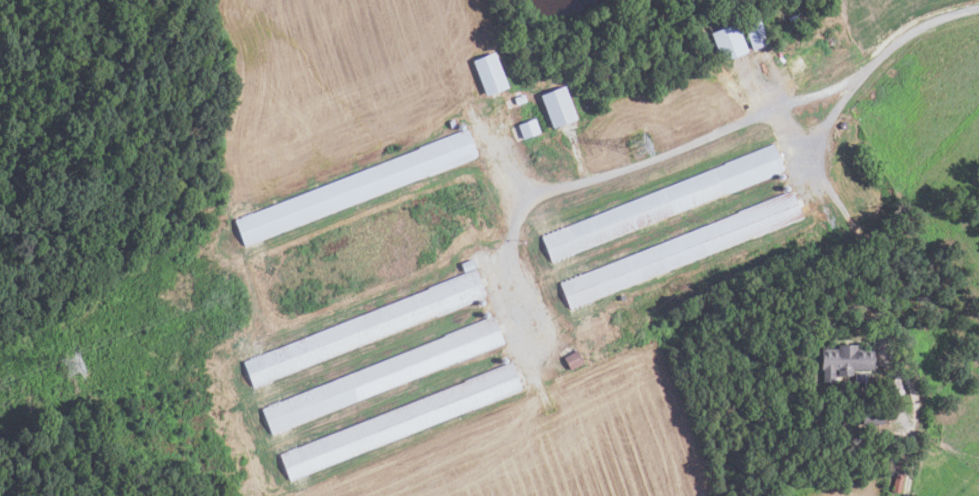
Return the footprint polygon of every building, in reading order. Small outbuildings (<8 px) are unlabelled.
[(740,19),(751,49),(767,43),(755,13),(740,19)] [(797,21),(796,15),(787,17),(788,23),(797,21)] [(747,52),(735,23),(709,33),(721,62),(747,52)] [(472,61),(485,96),(507,88),(494,53),(472,61)] [(539,95),(552,128),(575,119),(562,86),(539,95)] [(522,139),(539,133),(533,118),(516,125),(522,139)] [(455,126),(450,128),(447,121),(452,119),(455,126)] [(476,156),(466,130),(233,220),(243,246),(476,156)] [(783,170),(772,144),(540,237),(550,263),(783,170)] [(801,216),(791,190),(559,283),(569,309),(801,216)] [(474,268),(463,272),(459,264),(470,260),(474,268)] [(242,362),(252,387),(485,296),(474,270),(242,362)] [(502,342),(492,316),(260,408),(270,434),(502,342)] [(821,382),(834,382),(834,376),(852,376),(852,370),(873,370),(872,349),(856,349),(856,345),(836,345),(836,348),(820,349),(820,369),(821,368),(821,382)] [(569,370),(562,358),(575,351),(582,363),(569,370)] [(278,454),(289,480),(520,388),(510,362),(278,454)] [(886,381),(897,377),(902,393),(891,396),(886,381)] [(880,425),(880,411),(860,412),(860,426),(880,425)] [(824,415),(825,427),(811,428),(810,416),(824,415)] [(897,464),(898,458),(889,456),(888,463),(897,464)] [(900,493),(892,491),(896,470),(904,471),(900,493)]
